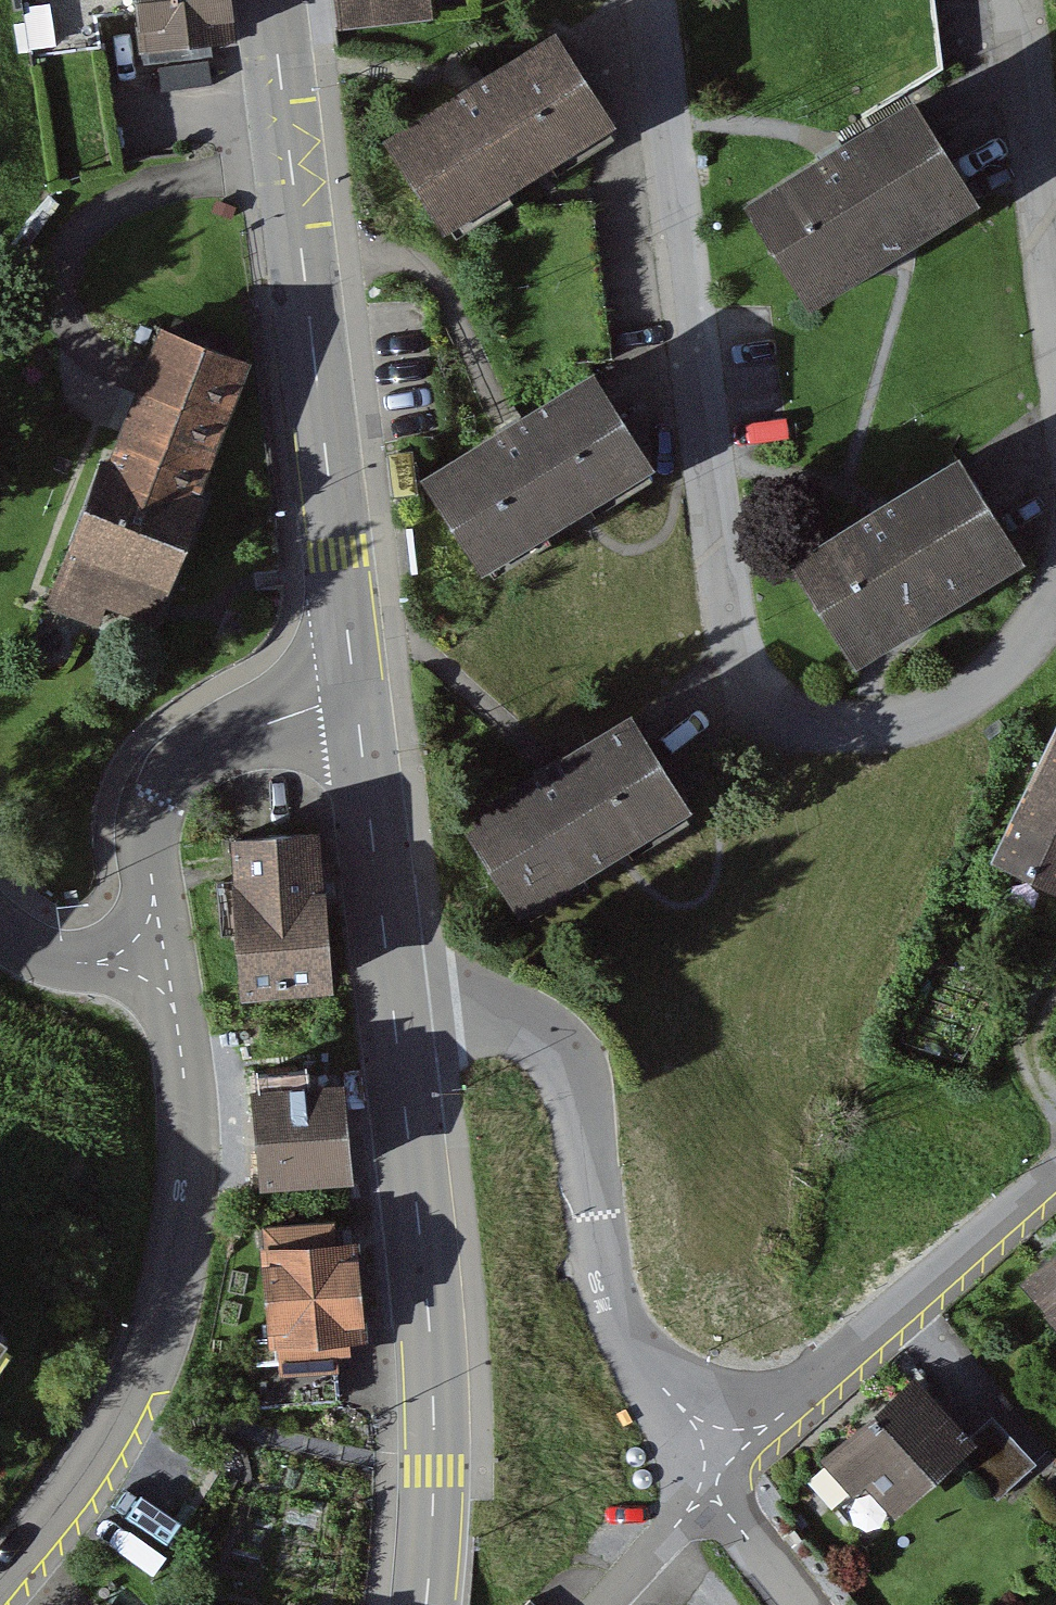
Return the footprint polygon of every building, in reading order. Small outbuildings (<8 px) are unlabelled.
[(49,128),(103,119),(85,12),(150,7),(153,48),(219,43),(216,0),(30,0),(49,128)] [(337,28),(440,17),(438,0),(334,0),(337,28)] [(572,31),(398,142),(456,232),(629,121),(572,31)] [(925,97),(760,204),(827,306),(992,199),(925,97)] [(262,361),(162,322),(49,613),(149,652),(262,361)] [(611,371),(437,478),(494,570),(668,463),(611,371)] [(975,452),(805,557),(871,662),(1040,557),(975,452)] [(651,711),(471,820),(531,919),(711,810),(651,711)] [(996,865),(1055,891),(1055,727),(996,865)] [(239,843),(240,850),(256,1002),(347,993),(330,833),(239,843)] [(321,1072),(262,1077),(273,1191),(364,1182),(355,1087),(323,1090),(321,1072)] [(350,1225),(262,1231),(271,1362),(375,1355),(368,1243),(351,1244),(350,1225)] [(1025,1289),(1055,1325),(1055,1263),(1025,1289)] [(828,1465),(833,1471),(859,1501),(870,1491),(902,1527),(969,1469),(1002,1507),(1044,1470),(998,1417),(973,1439),(924,1382),(828,1465)]
